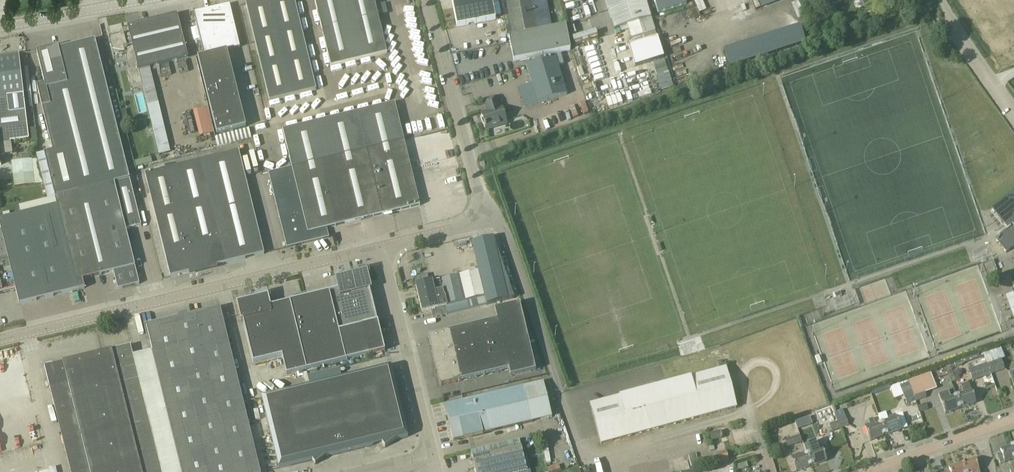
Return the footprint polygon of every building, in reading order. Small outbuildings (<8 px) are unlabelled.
[(256,2),(255,1),(246,4),(269,102),(317,90),(295,0),(263,0),(256,2)] [(374,0),(315,0),(331,67),(387,53),(374,0)] [(492,0),(452,0),(457,27),(496,20),(492,0)] [(564,51),(570,50),(566,25),(552,28),(546,0),(539,0),(531,2),(531,0),(505,0),(511,27),(509,27),(511,34),(512,34),(513,37),(509,37),(514,61),(564,51)] [(614,30),(651,18),(645,0),(605,0),(614,30)] [(685,0),(654,0),(658,14),(687,5),(685,0)] [(695,5),(696,5),(699,13),(705,10),(701,0),(693,0),(695,5)] [(821,11),(848,0),(816,0),(821,11)] [(204,56),(227,50),(240,47),(230,5),(194,13),(204,56)] [(137,24),(128,26),(128,28),(129,28),(139,70),(150,68),(188,58),(177,15),(137,24)] [(819,32),(828,28),(825,19),(822,20),(820,16),(814,19),(819,32)] [(122,25),(109,28),(111,38),(109,38),(114,56),(125,53),(129,70),(126,71),(131,90),(143,87),(139,70),(129,28),(128,28),(123,29),(122,25)] [(798,27),(720,48),(725,66),(803,45),(798,27)] [(571,38),(575,49),(597,41),(593,30),(571,38)] [(84,190),(130,179),(95,40),(59,49),(68,84),(49,89),(56,115),(64,112),(84,190)] [(44,153),(55,198),(84,190),(64,112),(56,115),(49,89),(68,84),(59,49),(58,47),(57,47),(57,46),(38,51),(38,52),(37,52),(45,84),(37,86),(53,151),(44,153)] [(227,50),(204,56),(198,57),(217,135),(246,127),(227,50)] [(24,95),(19,54),(0,57),(0,165),(1,165),(0,156),(13,154),(11,143),(10,141),(29,139),(24,95)] [(579,82),(592,79),(586,55),(573,58),(579,82)] [(519,89),(525,108),(567,95),(555,57),(526,65),(532,84),(519,89)] [(482,115),(486,129),(506,123),(502,109),(500,109),(496,97),(483,101),(486,108),(487,108),(488,113),(482,115)] [(395,103),(358,112),(283,130),(292,167),(268,173),(287,248),(329,238),(327,228),(420,206),(395,103)] [(193,113),(199,138),(213,134),(207,109),(193,113)] [(125,125),(129,124),(126,110),(121,111),(125,125)] [(218,268),(218,266),(264,254),(239,151),(145,174),(170,277),(189,273),(189,275),(218,268)] [(35,184),(33,160),(11,162),(14,187),(35,184)] [(1,231),(16,289),(19,304),(85,288),(83,280),(114,272),(118,289),(139,284),(126,230),(142,226),(130,179),(84,190),(55,198),(19,207),(21,214),(0,219),(0,226),(1,231)] [(991,211),(1002,226),(995,232),(999,236),(995,240),(1006,253),(1013,247),(1013,192),(991,211)] [(16,289),(1,231),(0,231),(0,293),(16,289)] [(992,261),(984,262),(986,278),(994,276),(992,261)] [(338,290),(290,302),(271,306),(268,295),(237,303),(241,321),(243,321),(253,362),(282,356),(287,375),(370,355),(385,351),(378,321),(377,321),(370,290),(372,289),(367,271),(336,279),(338,290)] [(479,271),(440,280),(440,281),(446,307),(468,301),(470,309),(487,305),(479,271)] [(514,277),(500,278),(502,296),(516,295),(514,277)] [(422,312),(446,307),(440,281),(432,283),(416,286),(422,312)] [(498,319),(428,336),(440,386),(510,369),(511,376),(536,370),(520,303),(495,309),(498,319)] [(174,471),(261,471),(220,308),(188,316),(187,314),(185,313),(182,313),(181,313),(180,314),(179,315),(179,318),(178,318),(178,316),(144,324),(148,343),(150,342),(152,351),(144,353),(162,426),(174,471)] [(162,426),(144,353),(133,356),(131,346),(45,367),(70,471),(174,471),(162,426)] [(985,358),(991,375),(1004,370),(1000,360),(1005,359),(1000,346),(983,352),(985,358)] [(978,354),(960,360),(962,365),(980,359),(978,354)] [(970,369),(968,370),(972,382),(991,375),(985,358),(968,365),(970,369)] [(960,361),(953,363),(955,368),(955,369),(962,366),(960,361)] [(361,449),(363,458),(386,452),(385,447),(396,440),(408,437),(391,366),(261,398),(279,469),(291,466),(293,471),(304,471),(316,469),(315,465),(326,457),(361,449)] [(590,405),(601,445),(736,408),(728,378),(726,368),(590,405)] [(908,379),(910,386),(916,402),(926,398),(925,393),(937,389),(933,378),(931,371),(908,379)] [(453,441),(532,422),(551,417),(543,382),(445,406),(453,441)] [(956,396),(960,408),(976,403),(969,383),(961,386),(963,393),(956,396)] [(906,405),(916,402),(910,386),(901,390),(906,405)] [(945,414),(960,408),(956,396),(951,398),(948,391),(938,394),(945,414)] [(834,409),(838,422),(841,429),(849,426),(842,406),(834,409)] [(881,423),(885,436),(901,430),(895,415),(887,418),(888,421),(881,423)] [(795,422),(797,429),(812,424),(809,417),(795,422)] [(832,432),(841,429),(838,422),(834,423),(833,419),(828,421),(832,432)] [(870,441),(885,436),(881,423),(875,425),(873,419),(868,421),(869,424),(864,426),(870,441)] [(710,434),(711,442),(723,439),(721,431),(710,434)] [(793,445),(802,442),(800,436),(785,441),(789,454),(795,452),(793,445)] [(527,457),(524,458),(520,440),(471,451),(476,471),(531,471),(527,457)] [(1013,459),(1013,448),(1013,445),(1000,450),(1001,453),(996,455),(999,461),(1004,459),(1005,462),(1013,459)] [(807,454),(811,466),(827,461),(821,446),(813,448),(814,451),(807,454)] [(713,455),(716,465),(729,461),(726,451),(713,455)] [(675,470),(691,465),(687,454),(671,459),(675,470)] [(692,468),(698,466),(694,454),(688,455),(692,468)] [(796,471),(811,466),(807,454),(799,457),(798,454),(791,457),(796,471)] [(965,471),(979,471),(975,459),(962,464),(965,471)] [(737,471),(748,468),(747,462),(736,465),(737,471)] [(962,464),(949,468),(950,471),(948,471),(965,471),(962,464)]
